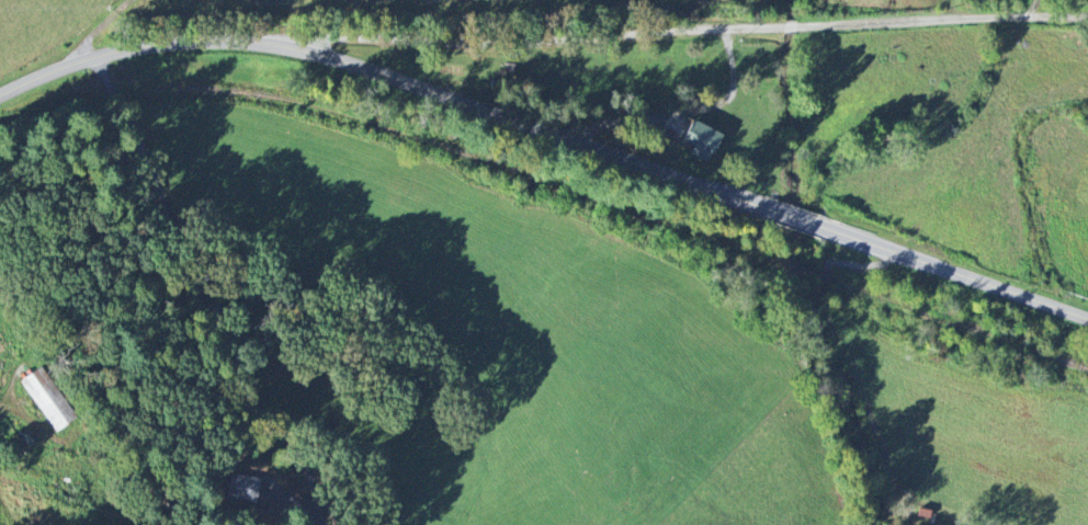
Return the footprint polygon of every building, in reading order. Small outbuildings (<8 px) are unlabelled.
[(720,134),(690,122),(682,143),(693,147),(689,157),(708,164),(720,134)] [(75,420),(39,369),(21,381),(56,433),(75,420)] [(31,447),(38,437),(25,429),(19,439),(31,447)]
